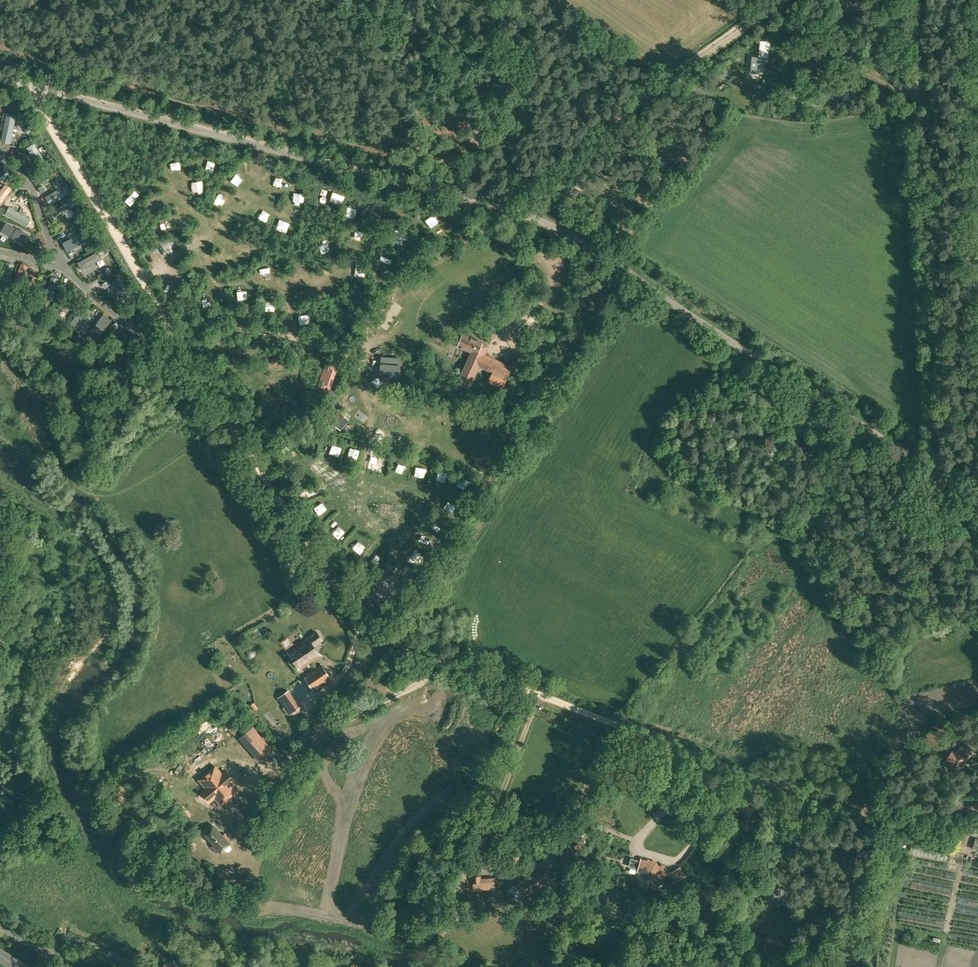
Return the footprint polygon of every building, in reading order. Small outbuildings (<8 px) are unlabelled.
[(768,58),(769,48),(763,47),(762,57),(753,56),(752,72),(763,73),(765,58),(768,58)] [(736,80),(738,74),(732,71),(729,76),(736,80)] [(802,98),(800,88),(785,90),(786,100),(802,98)] [(16,114),(7,113),(2,140),(11,142),(16,114)] [(46,162),(34,142),(26,147),(39,167),(46,162)] [(64,190),(48,180),(43,186),(59,197),(64,190)] [(5,185),(0,191),(0,203),(11,190),(5,185)] [(578,189),(572,185),(569,190),(574,195),(578,189)] [(72,209),(66,201),(51,213),(56,221),(72,209)] [(31,218),(9,206),(5,214),(27,226),(31,218)] [(101,259),(97,252),(76,262),(80,269),(101,259)] [(5,261),(0,277),(0,283),(7,285),(14,264),(5,261)] [(37,277),(30,275),(23,296),(30,298),(37,277)] [(59,278),(52,276),(46,298),(54,300),(59,278)] [(133,297),(118,278),(110,284),(126,303),(133,297)] [(105,326),(104,316),(81,320),(82,330),(105,326)] [(137,323),(131,318),(118,332),(124,337),(137,323)] [(502,387),(507,376),(503,374),(507,365),(484,354),(488,346),(482,343),(464,334),(459,345),(472,351),(459,380),(470,385),(479,366),(492,372),(488,381),(502,387)] [(396,373),(396,355),(378,355),(378,373),(396,373)] [(336,364),(327,360),(317,386),(327,390),(336,364)] [(348,412),(339,423),(345,428),(354,417),(348,412)] [(854,588),(847,590),(853,608),(864,605),(861,593),(856,595),(854,588)] [(440,621),(434,618),(428,628),(434,631),(440,621)] [(314,645),(322,639),(317,632),(288,652),(300,669),(320,655),(314,645)] [(331,678),(321,665),(305,676),(314,690),(331,678)] [(278,697),(282,703),(292,696),(288,690),(278,697)] [(272,750),(252,728),(243,736),(262,758),(272,750)] [(953,752),(945,762),(956,770),(972,750),(964,744),(956,754),(953,752)] [(228,780),(231,777),(225,770),(221,773),(213,763),(197,778),(204,786),(200,789),(209,799),(212,796),(220,804),(236,789),(228,780)] [(749,817),(739,809),(731,818),(740,827),(749,817)] [(217,853),(231,839),(226,833),(223,836),(212,823),(203,831),(214,844),(211,847),(217,853)] [(914,852),(953,858),(955,849),(915,843),(914,852)] [(629,866),(638,869),(638,870),(647,873),(650,879),(660,874),(661,877),(667,873),(663,864),(659,866),(655,865),(656,862),(648,860),(648,861),(641,859),(640,861),(631,858),(629,866)] [(803,870),(809,867),(806,859),(800,861),(803,870)] [(681,876),(677,867),(669,871),(674,880),(681,876)] [(544,879),(545,878),(541,872),(539,873),(537,870),(521,882),(528,893),(540,885),(539,883),(544,880),(544,879)] [(484,877),(484,886),(497,885),(497,877),(484,877)]
